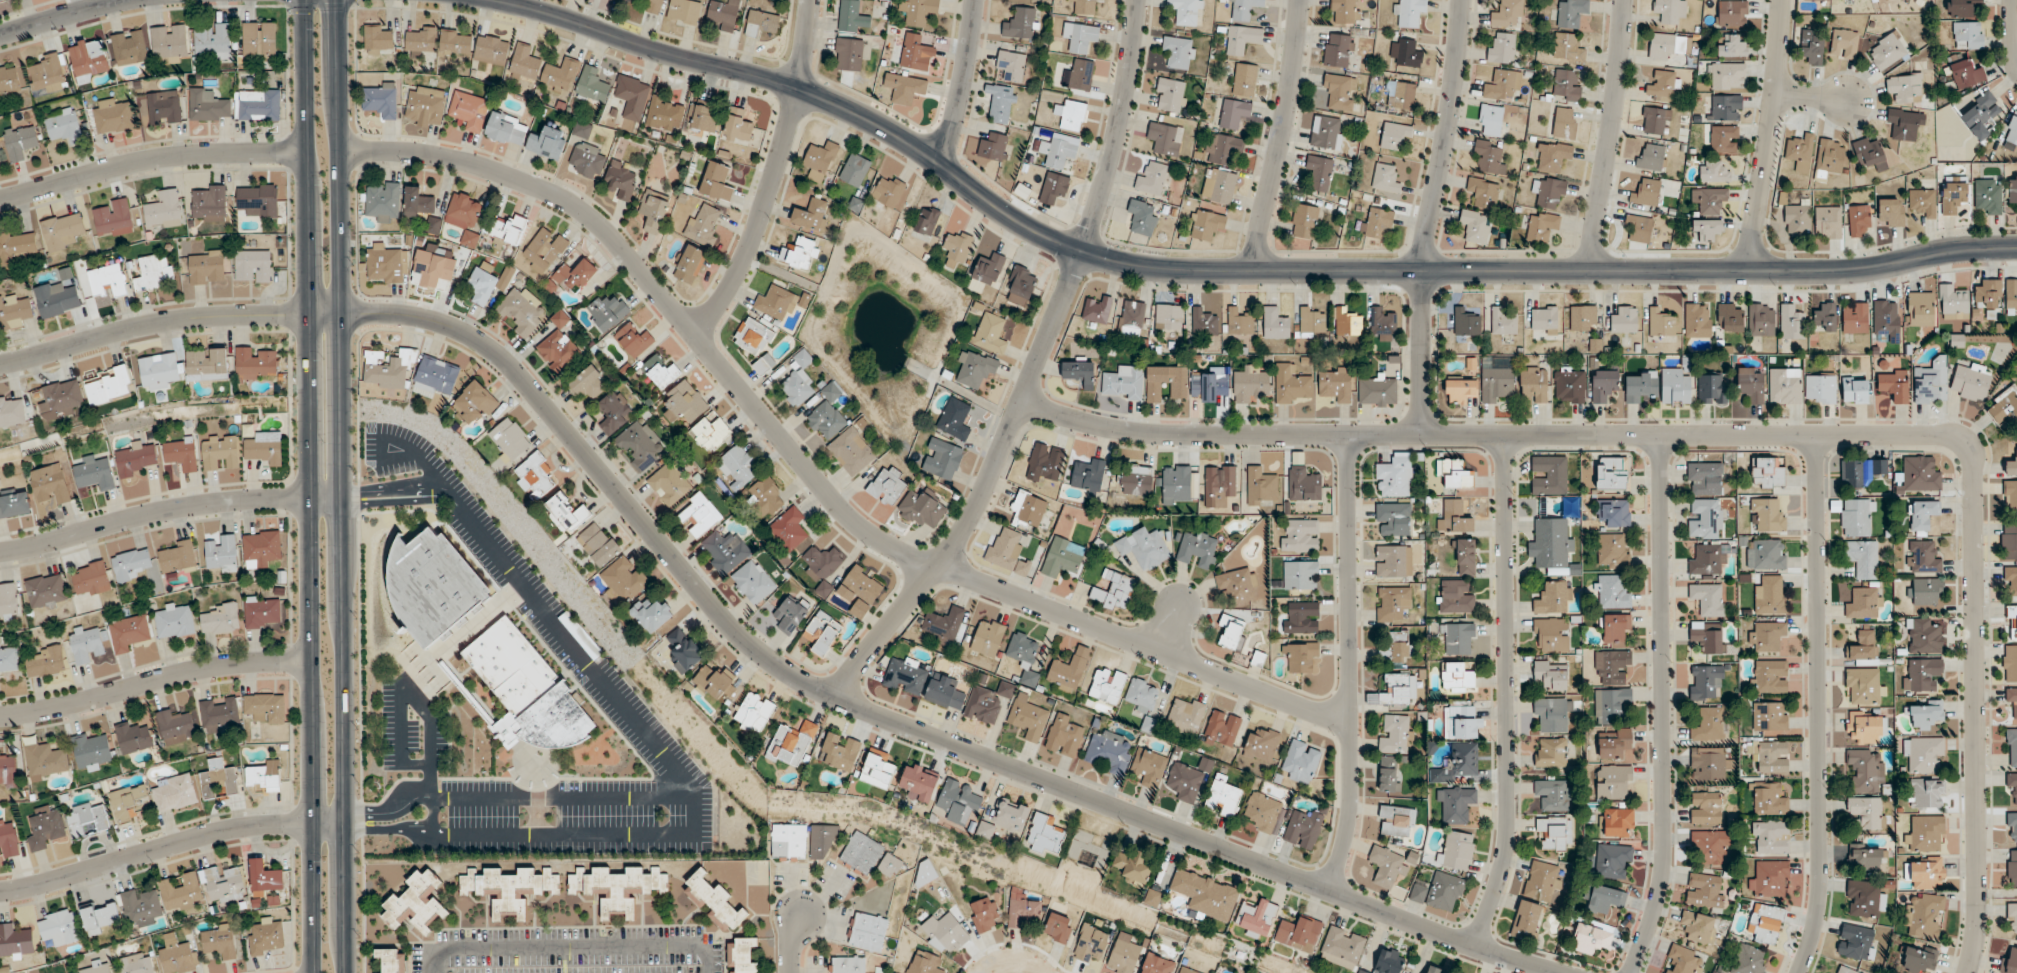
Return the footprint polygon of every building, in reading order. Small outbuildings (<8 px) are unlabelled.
[(645,0),(642,8),(657,15),(663,0),(645,0)] [(692,0),(671,0),(667,18),(697,25),(702,2),(692,0)] [(722,1),(716,0),(711,0),(707,18),(717,20),(716,28),(733,32),(740,0),(722,0),(722,1)] [(839,32),(859,33),(860,25),(870,25),(871,13),(861,12),(862,0),(858,0),(841,0),(839,32)] [(926,27),(926,17),(938,18),(939,0),(909,0),(909,2),(900,1),(899,13),(907,13),(906,26),(926,27)] [(1071,13),(1093,13),(1093,4),(1103,4),(1103,0),(1071,0),(1071,13)] [(1202,0),(1167,0),(1167,4),(1177,4),(1176,25),(1202,25),(1202,0)] [(1229,20),(1252,21),(1253,10),(1264,11),(1264,0),(1230,0),(1229,20)] [(1359,23),(1359,0),(1331,0),(1331,23),(1359,23)] [(1394,27),(1416,27),(1416,17),(1426,17),(1426,0),(1395,0),(1394,27)] [(1492,26),(1522,26),(1522,0),(1501,0),(1501,6),(1492,6),(1492,26)] [(1578,17),(1588,17),(1588,0),(1558,0),(1558,28),(1578,28),(1578,17)] [(1679,0),(1655,0),(1654,13),(1662,13),(1662,23),(1679,24),(1679,0)] [(1747,0),(1718,0),(1718,28),(1747,28),(1747,0)] [(1973,17),(1973,8),(1983,8),(1983,0),(1947,0),(1947,17),(1973,17)] [(1037,38),(1038,8),(1014,7),(1014,19),(1003,19),(1003,37),(1037,38)] [(758,28),(777,33),(781,16),(751,9),(745,34),(756,36),(758,28)] [(276,22),(243,22),(243,56),(276,56),(276,22)] [(1983,22),(1954,22),(1954,49),(1983,49),(1983,22)] [(211,30),(195,30),(195,57),(230,57),(230,23),(211,23),(211,30)] [(1063,40),(1071,41),(1070,52),(1086,54),(1087,44),(1097,45),(1100,26),(1065,23),(1063,40)] [(151,27),(154,56),(166,55),(167,62),(188,60),(185,24),(151,27)] [(364,53),(393,53),(393,26),(364,26),(364,53)] [(1261,47),(1262,28),(1229,26),(1227,54),(1246,56),(1246,46),(1261,47)] [(435,51),(435,27),(406,27),(406,58),(425,58),(425,51),(435,51)] [(1859,32),(1834,28),(1830,55),(1855,59),(1859,32)] [(112,35),(117,64),(148,59),(142,29),(112,35)] [(471,57),(473,32),(441,29),(439,54),(471,57)] [(1810,56),(1809,65),(1822,65),(1823,30),(1802,29),(1801,56),(1810,56)] [(1911,53),(1898,31),(1866,48),(1878,70),(1911,53)] [(1323,63),(1349,68),(1355,37),(1328,32),(1323,63)] [(1649,58),(1668,60),(1669,52),(1690,54),(1692,37),(1652,32),(1649,58)] [(1489,62),(1514,62),(1514,33),(1489,33),(1489,62)] [(1577,33),(1555,33),(1555,61),(1585,61),(1585,44),(1577,44),(1577,33)] [(1718,56),(1747,56),(1747,42),(1740,42),(1740,34),(1718,34),(1718,56)] [(510,39),(478,35),(474,60),(505,65),(510,39)] [(76,82),(111,73),(102,36),(67,44),(76,82)] [(864,40),(837,37),(834,68),(861,71),(864,40)] [(1163,55),(1170,55),(1170,68),(1195,68),(1195,38),(1163,38),(1163,55)] [(1391,65),(1422,65),(1422,51),(1415,51),(1415,39),(1391,39),(1391,65)] [(542,59),(532,56),(535,46),(518,41),(508,75),(535,83),(542,59)] [(930,72),(935,47),(905,41),(900,65),(930,72)] [(1005,70),(1004,79),(1022,82),(1026,54),(999,50),(996,68),(1005,70)] [(33,89),(44,86),(45,92),(68,87),(60,51),(37,57),(39,66),(29,68),(33,89)] [(547,60),(538,86),(570,96),(581,60),(562,54),(559,64),(547,60)] [(1068,69),(1065,86),(1090,90),(1095,61),(1075,58),(1073,70),(1068,69)] [(1958,90),(1987,80),(1982,64),(1972,67),(1969,58),(1949,65),(1958,90)] [(1233,95),(1254,97),(1257,65),(1236,62),(1233,95)] [(22,90),(16,63),(0,67),(0,95),(22,90)] [(603,68),(583,63),(576,97),(606,104),(611,82),(600,80),(603,68)] [(1747,63),(1711,63),(1711,89),(1747,89),(1747,63)] [(1522,71),(1495,69),(1494,81),(1485,80),(1484,97),(1510,99),(1510,91),(1520,92),(1522,71)] [(1580,100),(1581,81),(1574,80),(1574,70),(1555,69),(1554,99),(1580,100)] [(1678,71),(1654,71),(1654,79),(1646,79),(1646,100),(1678,100),(1678,71)] [(891,101),(912,105),(914,96),(924,98),(927,80),(886,72),(883,87),(894,89),(891,101)] [(651,83),(620,74),(613,96),(625,99),(620,116),(639,122),(651,83)] [(1330,97),(1329,108),(1352,111),(1355,77),(1326,74),(1323,96),(1330,97)] [(1896,102),(1921,102),(1921,74),(1887,74),(1887,93),(1896,93),(1896,102)] [(1156,110),(1185,112),(1187,81),(1158,79),(1156,110)] [(374,82),(374,90),(362,90),(363,110),(380,110),(380,120),(397,119),(396,82),(374,82)] [(1386,107),(1415,108),(1415,82),(1386,82),(1386,107)] [(990,122),(1012,124),(1016,87),(987,84),(986,93),(993,94),(990,122)] [(405,123),(442,127),(446,90),(409,86),(405,123)] [(190,120),(230,120),(230,99),(211,99),(211,88),(190,88),(190,120)] [(237,90),(237,120),(280,120),(280,90),(237,90)] [(1958,116),(1980,140),(1992,130),(1987,124),(2004,109),(1988,90),(1958,116)] [(181,123),(179,91),(148,93),(150,124),(181,123)] [(466,121),(464,130),(480,134),(489,100),(455,91),(448,117),(466,121)] [(678,132),(685,102),(652,95),(645,124),(678,132)] [(1742,95),(1709,95),(1709,120),(1741,121),(1742,95)] [(129,96),(92,104),(98,135),(135,128),(129,96)] [(1238,129),(1239,120),(1248,121),(1251,102),(1224,98),(1220,127),(1238,129)] [(1088,104),(1065,99),(1058,127),(1081,132),(1088,104)] [(1481,135),(1503,135),(1503,104),(1481,104),(1481,135)] [(716,134),(716,106),(693,106),(693,134),(716,134)] [(748,146),(755,123),(744,120),(747,110),(731,106),(721,138),(748,146)] [(1671,109),(1645,106),(1643,132),(1668,135),(1671,109)] [(76,107),(44,114),(50,140),(63,137),(65,146),(84,141),(76,107)] [(1555,138),(1577,138),(1577,108),(1555,108),(1555,138)] [(1925,112),(1888,109),(1887,127),(1894,128),(1893,140),(1915,141),(1917,123),(1925,124),(1925,112)] [(529,120),(492,111),(485,137),(522,146),(529,120)] [(2012,112),(2003,147),(2016,150),(2016,147),(2016,114),(2012,112)] [(1310,145),(1339,150),(1344,119),(1315,115),(1310,145)] [(572,133),(587,140),(593,125),(578,119),(572,133)] [(3,131),(11,163),(30,158),(28,149),(39,146),(34,123),(3,131)] [(1147,140),(1156,141),(1155,152),(1178,156),(1182,127),(1150,123),(1147,140)] [(1401,136),(1411,136),(1412,124),(1383,123),(1382,148),(1400,149),(1401,136)] [(525,150),(560,161),(569,131),(546,124),(543,134),(531,131),(525,150)] [(1711,152),(1737,152),(1737,125),(1711,125),(1711,152)] [(977,154),(1003,162),(1010,137),(991,131),(989,140),(982,138),(977,154)] [(1241,156),(1244,139),(1211,132),(1204,160),(1229,165),(1232,154),(1241,156)] [(1788,139),(1785,159),(1795,161),(1793,172),(1809,174),(1815,134),(1802,132),(1801,141),(1788,139)] [(1078,145),(1044,135),(1039,152),(1048,155),(1045,165),(1062,170),(1065,160),(1073,162),(1078,145)] [(1828,172),(1842,173),(1844,141),(1819,138),(1816,180),(1828,181),(1828,172)] [(802,163),(811,168),(807,177),(821,184),(840,146),(827,139),(822,149),(812,143),(802,163)] [(1475,159),(1481,159),(1481,172),(1503,172),(1503,140),(1475,140),(1475,159)] [(598,179),(608,152),(577,141),(567,168),(598,179)] [(1573,147),(1541,141),(1536,169),(1558,174),(1561,161),(1570,163),(1573,147)] [(1636,167),(1661,171),(1665,147),(1640,142),(1636,167)] [(872,162),(853,151),(838,178),(858,188),(872,162)] [(1314,170),(1311,190),(1328,193),(1334,159),(1308,155),(1306,168),(1314,170)] [(628,201),(641,170),(613,159),(604,181),(615,186),(611,195),(628,201)] [(730,202),(734,187),(724,185),(730,166),(709,160),(700,193),(730,202)] [(1700,181),(1728,181),(1728,160),(1700,160),(1700,181)] [(1170,165),(1148,161),(1146,172),(1138,171),(1135,191),(1165,195),(1170,165)] [(1395,166),(1376,162),(1372,188),(1399,192),(1401,179),(1393,177),(1395,166)] [(1230,205),(1238,173),(1210,166),(1202,198),(1230,205)] [(1070,177),(1047,171),(1040,201),(1062,207),(1070,177)] [(908,186),(884,172),(871,197),(894,210),(908,186)] [(2008,176),(2008,202),(2016,202),(2016,176),(2008,176)] [(1641,189),(1632,188),(1630,202),(1658,207),(1662,181),(1643,177),(1641,189)] [(1475,193),(1473,206),(1497,209),(1500,182),(1468,178),(1467,191),(1475,193)] [(1563,179),(1536,179),(1536,208),(1563,208),(1563,179)] [(1942,215),(1956,215),(1956,205),(1967,205),(1967,179),(1942,179),(1942,215)] [(2001,179),(1976,179),(1975,207),(1983,207),(1983,214),(2001,214),(2001,179)] [(399,221),(401,182),(368,181),(366,219),(399,221)] [(247,208),(246,217),(278,217),(279,185),(237,184),(237,207),(247,208)] [(192,221),(225,221),(225,185),(192,185),(192,221)] [(404,216),(427,218),(426,233),(440,234),(441,217),(434,217),(435,197),(424,197),(425,186),(406,186),(404,216)] [(158,190),(160,200),(143,202),(147,229),(183,224),(178,187),(158,190)] [(1719,215),(1719,205),(1728,205),(1728,188),(1692,188),(1692,204),(1701,204),(1701,215),(1719,215)] [(643,230),(660,234),(670,196),(645,190),(638,216),(646,218),(643,230)] [(1909,190),(1909,208),(1920,208),(1920,217),(1936,217),(1936,190),(1909,190)] [(483,200),(454,191),(444,221),(465,228),(460,244),(475,249),(480,234),(473,232),(483,200)] [(796,203),(790,222),(821,233),(832,203),(812,195),(807,207),(796,203)] [(128,198),(93,204),(98,237),(133,231),(128,198)] [(1131,230),(1152,236),(1157,216),(1156,215),(1158,207),(1131,199),(1126,217),(1134,219),(1131,230)] [(1879,199),(1879,225),(1904,225),(1904,199),(1879,199)] [(713,228),(720,210),(704,204),(702,210),(694,207),(684,236),(713,247),(719,230),(713,228)] [(931,238),(941,212),(924,204),(913,231),(931,238)] [(1319,207),(1296,204),(1291,235),(1314,239),(1319,207)] [(1810,205),(1785,205),(1785,234),(1810,234),(1810,205)] [(1849,236),(1862,236),(1862,227),(1870,227),(1870,205),(1849,205),(1849,236)] [(1841,206),(1816,206),(1816,238),(1841,238),(1841,206)] [(1227,216),(1195,209),(1189,236),(1211,241),(1213,231),(1223,233),(1227,216)] [(1392,234),(1393,209),(1367,209),(1366,234),(1392,234)] [(1486,244),(1491,215),(1462,209),(1460,222),(1468,224),(1465,240),(1486,244)] [(41,221),(48,252),(77,246),(74,236),(86,233),(81,211),(41,221)] [(1532,242),(1547,239),(1546,233),(1561,231),(1557,212),(1528,216),(1532,242)] [(508,221),(493,218),(489,237),(519,244),(526,217),(510,214),(508,221)] [(1632,241),(1650,243),(1653,217),(1626,214),(1625,223),(1634,224),(1632,241)] [(1713,231),(1722,231),(1722,220),(1693,220),(1693,231),(1701,231),(1701,241),(1713,241),(1713,231)] [(570,242),(557,232),(556,233),(545,224),(520,256),(544,275),(570,242)] [(955,269),(958,262),(965,264),(975,238),(950,228),(941,251),(950,254),(945,265),(955,269)] [(19,264),(17,254),(38,251),(34,229),(0,234),(0,267),(19,264)] [(811,270),(819,241),(798,236),(795,245),(784,243),(779,262),(811,270)] [(387,242),(367,242),(367,283),(407,283),(408,252),(387,252),(387,242)] [(708,253),(688,243),(672,275),(692,284),(708,253)] [(411,284),(450,291),(456,256),(417,248),(411,284)] [(190,284),(228,283),(227,250),(189,251),(190,284)] [(271,250),(235,250),(235,282),(271,282),(271,250)] [(1006,257),(993,252),(990,260),(979,257),(972,278),(995,286),(1006,257)] [(175,284),(171,259),(161,261),(160,254),(139,257),(143,279),(134,280),(136,290),(175,284)] [(600,268),(586,256),(572,270),(564,263),(544,285),(550,291),(558,282),(574,296),(600,268)] [(516,268),(506,264),(500,277),(490,272),(493,265),(480,259),(466,287),(474,291),(470,300),(485,308),(494,288),(504,293),(516,268)] [(93,293),(114,288),(116,297),(128,294),(120,262),(88,270),(93,293)] [(1003,297),(1025,307),(1040,275),(1018,264),(1003,297)] [(42,319),(83,308),(77,286),(66,289),(63,279),(33,288),(42,319)] [(1983,287),(1975,287),(1975,307),(2002,307),(2002,279),(1983,279),(1983,287)] [(2005,279),(2005,311),(2016,311),(2016,279),(2005,279)] [(760,290),(753,309),(782,319),(785,312),(793,315),(796,306),(806,309),(811,297),(773,283),(769,293),(760,290)] [(1959,284),(1940,284),(1940,318),(1969,318),(1969,292),(1959,292),(1959,284)] [(526,289),(522,294),(514,287),(496,309),(514,324),(511,327),(525,339),(545,315),(536,307),(540,301),(526,289)] [(1909,291),(1909,325),(1934,325),(1934,291),(1909,291)] [(26,327),(25,318),(32,317),(30,300),(21,301),(20,294),(0,296),(0,329),(26,327)] [(610,301),(605,294),(585,308),(603,333),(631,312),(619,294),(610,301)] [(1098,303),(1087,300),(1082,318),(1106,324),(1113,298),(1100,295),(1098,303)] [(1140,337),(1146,303),(1124,300),(1118,334),(1140,337)] [(1874,332),(1889,332),(1889,343),(1899,343),(1899,300),(1874,300),(1874,332)] [(1823,311),(1813,311),(1813,323),(1823,323),(1823,331),(1835,331),(1835,302),(1823,302),(1823,311)] [(1868,332),(1868,302),(1843,302),(1843,332),(1868,332)] [(1711,336),(1711,303),(1685,303),(1685,336),(1711,336)] [(1182,329),(1182,305),(1156,304),(1155,329),(1182,329)] [(1749,335),(1774,335),(1774,304),(1749,304),(1749,335)] [(1780,304),(1780,339),(1803,339),(1803,313),(1795,313),(1795,304),(1780,304)] [(1280,305),(1264,305),(1264,338),(1290,338),(1290,316),(1280,316),(1280,305)] [(1571,330),(1596,330),(1596,305),(1571,305),(1571,330)] [(1743,331),(1743,305),(1718,305),(1718,331),(1743,331)] [(1218,315),(1203,315),(1203,306),(1193,306),(1193,334),(1218,334),(1218,315)] [(1253,334),(1253,314),(1237,314),(1237,306),(1228,306),(1228,334),(1253,334)] [(1396,339),(1396,314),(1382,314),(1382,306),(1371,306),(1371,339),(1396,339)] [(1455,334),(1481,334),(1481,316),(1465,316),(1465,306),(1455,306),(1455,334)] [(1492,334),(1517,334),(1517,315),(1504,315),(1504,306),(1492,306),(1492,334)] [(1532,333),(1558,332),(1557,306),(1532,307),(1532,333)] [(1637,306),(1619,306),(1619,315),(1611,315),(1611,332),(1637,332),(1637,306)] [(1317,313),(1317,307),(1300,307),(1300,336),(1325,336),(1325,313),(1317,313)] [(1334,307),(1334,340),(1361,340),(1361,315),(1346,315),(1346,307),(1334,307)] [(1649,341),(1670,341),(1670,337),(1676,337),(1676,315),(1660,315),(1660,307),(1649,307),(1649,341)] [(558,328),(535,348),(557,373),(582,352),(561,328),(571,320),(561,309),(550,318),(558,328)] [(971,342),(1002,355),(1008,342),(998,338),(1007,318),(985,309),(971,342)] [(732,341),(759,358),(775,332),(748,315),(732,341)] [(642,325),(637,330),(628,321),(613,336),(636,360),(656,340),(642,325)] [(791,356),(799,368),(777,385),(794,408),(817,391),(802,370),(815,361),(804,346),(791,356)] [(278,348),(236,348),(236,381),(258,381),(258,375),(278,375),(278,348)] [(366,350),(364,386),(409,388),(411,348),(400,348),(399,358),(385,358),(385,351),(366,350)] [(993,378),(999,360),(964,348),(954,381),(978,389),(983,375),(993,378)] [(227,349),(186,349),(187,379),(228,378),(227,349)] [(680,372),(658,350),(640,368),(662,390),(680,372)] [(144,390),(181,385),(176,352),(139,358),(144,390)] [(776,363),(766,353),(752,366),(762,376),(776,363)] [(461,368),(425,354),(414,383),(450,397),(461,368)] [(1947,403),(1947,355),(1936,355),(1936,366),(1914,366),(1914,403),(1947,403)] [(1062,361),(1062,378),(1083,378),(1083,389),(1093,389),(1093,361),(1062,361)] [(1957,365),(1949,393),(1984,403),(1993,368),(1968,361),(1966,368),(1957,365)] [(610,382),(591,362),(568,385),(580,397),(587,391),(594,398),(610,382)] [(1275,402),(1313,402),(1313,373),(1295,373),(1295,362),(1275,362),(1275,402)] [(134,395),(127,363),(113,367),(115,376),(85,383),(90,405),(134,395)] [(1257,393),(1270,393),(1270,373),(1260,373),(1260,364),(1243,365),(1243,372),(1233,373),(1234,403),(1258,403),(1257,393)] [(1114,374),(1103,374),(1102,397),(1141,399),(1143,366),(1115,365),(1114,374)] [(1147,402),(1162,402),(1162,386),(1169,386),(1169,401),(1186,401),(1186,366),(1147,366),(1147,402)] [(1514,393),(1514,367),(1482,367),(1482,403),(1503,403),(1503,393),(1514,393)] [(1520,393),(1530,393),(1530,402),(1547,402),(1547,367),(1520,367),(1520,393)] [(1351,368),(1319,368),(1319,393),(1330,393),(1330,402),(1351,402),(1351,368)] [(1586,368),(1555,368),(1555,402),(1586,402),(1586,368)] [(1662,403),(1690,403),(1690,376),(1682,376),(1682,368),(1662,368),(1662,403)] [(1748,403),(1763,403),(1763,368),(1737,368),(1737,393),(1748,393),(1748,403)] [(1800,368),(1769,368),(1769,403),(1800,403),(1800,368)] [(1592,403),(1609,403),(1609,393),(1619,393),(1619,370),(1592,370),(1592,403)] [(1909,370),(1877,370),(1877,391),(1889,391),(1889,403),(1909,403),(1909,370)] [(1626,371),(1626,402),(1646,402),(1646,393),(1657,393),(1657,371),(1626,371)] [(1229,373),(1191,373),(1191,393),(1201,393),(1201,402),(1218,402),(1218,392),(1229,392),(1229,373)] [(1835,374),(1805,374),(1805,402),(1835,402),(1835,374)] [(1396,404),(1396,375),(1360,375),(1360,404),(1396,404)] [(1698,375),(1698,403),(1727,403),(1727,375),(1698,375)] [(687,425),(711,407),(687,377),(664,395),(670,404),(662,411),(673,424),(681,418),(687,425)] [(1843,403),(1867,403),(1867,377),(1843,377),(1843,403)] [(45,398),(38,399),(42,420),(85,411),(78,378),(42,385),(45,398)] [(500,402),(477,378),(450,404),(474,428),(500,402)] [(1478,379),(1446,379),(1446,403),(1468,403),(1468,395),(1478,395),(1478,379)] [(848,423),(831,403),(844,392),(833,380),(820,391),(827,398),(804,418),(826,443),(848,423)] [(2006,420),(2010,425),(2016,420),(2016,389),(2015,385),(1984,407),(1998,426),(2006,420)] [(607,419),(600,424),(608,435),(636,414),(616,388),(595,404),(607,419)] [(27,424),(22,394),(0,398),(0,428),(27,424)] [(936,429),(965,442),(972,427),(963,423),(971,405),(951,396),(936,429)] [(710,454),(733,430),(712,409),(688,434),(710,454)] [(505,464),(533,447),(514,415),(486,432),(505,464)] [(640,474),(668,452),(642,418),(613,439),(640,474)] [(878,456),(852,424),(825,446),(851,478),(878,456)] [(282,466),(282,432),(253,432),(253,441),(244,441),(244,457),(263,457),(263,466),(282,466)] [(239,467),(236,435),(201,437),(204,470),(219,469),(219,460),(226,459),(227,468),(239,467)] [(953,481),(963,447),(931,437),(921,471),(953,481)] [(185,464),(185,472),(195,472),(196,439),(164,438),(163,463),(185,464)] [(119,475),(158,468),(154,444),(143,446),(142,439),(130,441),(131,448),(116,451),(119,475)] [(740,490),(757,475),(750,467),(757,461),(739,441),(715,462),(740,490)] [(1026,476),(1058,484),(1067,450),(1034,442),(1026,476)] [(2014,446),(2015,456),(2005,456),(2005,475),(2016,475),(2016,446),(2014,446)] [(535,502),(557,485),(549,475),(555,470),(540,450),(511,472),(535,502)] [(1376,464),(1377,495),(1411,495),(1410,452),(1397,452),(1397,463),(1376,464)] [(78,488),(97,483),(99,492),(116,488),(110,459),(98,461),(96,454),(81,457),(83,466),(73,468),(78,488)] [(1932,466),(1932,456),(1904,455),(1904,480),(1896,480),(1896,490),(1940,490),(1940,466),(1932,466)] [(1567,456),(1532,456),(1532,494),(1567,494),(1567,456)] [(1086,463),(1075,461),(1071,487),(1100,493),(1106,461),(1087,457),(1086,463)] [(1628,457),(1597,457),(1597,489),(1628,489),(1628,457)] [(1785,487),(1785,457),(1752,457),(1752,487),(1785,487)] [(646,482),(670,507),(694,485),(669,459),(646,482)] [(1473,488),(1473,469),(1464,469),(1464,459),(1437,459),(1437,476),(1445,476),(1445,488),(1473,488)] [(1841,488),(1866,488),(1866,475),(1888,475),(1887,459),(1841,460),(1841,488)] [(28,471),(36,501),(56,496),(58,504),(71,501),(61,462),(28,471)] [(866,491),(891,509),(907,485),(899,480),(903,474),(886,462),(866,491)] [(1723,462),(1688,462),(1688,495),(1723,495),(1723,462)] [(1152,465),(1120,466),(1121,495),(1152,494),(1152,465)] [(1322,501),(1322,475),(1310,475),(1310,465),(1289,465),(1289,501),(1322,501)] [(1191,466),(1163,466),(1163,502),(1191,502),(1191,466)] [(1205,500),(1235,500),(1235,466),(1205,466),(1205,500)] [(1248,505),(1278,505),(1278,475),(1267,475),(1267,466),(1248,466),(1248,505)] [(768,518),(789,499),(766,474),(745,493),(768,518)] [(2005,516),(2016,516),(2016,480),(2005,480),(2005,516)] [(925,522),(935,528),(951,504),(924,487),(919,495),(910,489),(894,512),(920,529),(925,522)] [(32,514),(29,489),(0,492),(0,517),(32,514)] [(1008,517),(1037,529),(1048,502),(1020,489),(1008,517)] [(687,527),(696,539),(723,518),(702,491),(674,512),(686,528),(687,527)] [(582,502),(574,508),(562,492),(543,505),(565,535),(592,515),(582,502)] [(1473,532),(1473,518),(1463,518),(1463,498),(1439,498),(1439,532),(1473,532)] [(1723,538),(1723,498),(1689,498),(1689,538),(1723,538)] [(1751,530),(1786,530),(1786,509),(1776,509),(1776,498),(1751,498),(1751,530)] [(1874,499),(1841,499),(1841,537),(1874,537),(1874,499)] [(1629,500),(1597,500),(1597,526),(1629,526),(1629,500)] [(1909,501),(1909,535),(1929,535),(1929,514),(1939,514),(1939,501),(1909,501)] [(1410,535),(1410,503),(1377,503),(1377,535),(1410,535)] [(789,553),(808,536),(800,526),(807,520),(794,504),(767,528),(789,553)] [(434,522),(494,588),(422,647),(387,608),(378,568),(392,523),(401,535),(422,517),(431,525),(434,522)] [(1537,518),(1537,540),(1528,540),(1528,557),(1537,557),(1537,567),(1547,567),(1547,574),(1580,574),(1580,566),(1573,566),(1573,538),(1566,538),(1566,518),(1537,518)] [(1282,551),(1318,551),(1318,519),(1282,519),(1282,551)] [(576,537),(600,568),(622,550),(598,520),(576,537)] [(2016,559),(2016,522),(2002,522),(2002,559),(2016,559)] [(985,561),(1026,576),(1031,562),(1017,556),(1025,534),(998,525),(985,561)] [(1112,542),(1122,560),(1133,554),(1143,572),(1173,556),(1159,528),(1148,533),(1144,525),(1112,542)] [(723,577),(753,553),(734,528),(725,535),(719,527),(698,544),(723,577)] [(1219,538),(1185,529),(1176,560),(1194,564),(1194,566),(1210,570),(1219,538)] [(243,532),(245,567),(283,565),(282,530),(243,532)] [(1629,533),(1598,533),(1597,567),(1629,567),(1629,533)] [(236,535),(216,535),(216,539),(206,539),(206,569),(236,569),(236,535)] [(1063,571),(1076,576),(1086,546),(1054,535),(1041,573),(1060,580),(1063,571)] [(1475,574),(1475,539),(1457,539),(1457,574),(1475,574)] [(1786,539),(1747,539),(1747,569),(1786,569),(1786,539)] [(163,573),(197,566),(192,540),(158,546),(163,573)] [(1877,579),(1877,541),(1844,541),(1844,560),(1855,560),(1855,579),(1877,579)] [(1909,571),(1941,571),(1941,550),(1932,550),(1932,541),(1909,541),(1909,571)] [(825,580),(846,557),(831,543),(823,552),(815,543),(801,558),(809,566),(806,570),(820,584),(814,591),(823,599),(834,588),(825,580)] [(1689,555),(1689,574),(1722,574),(1722,544),(1697,544),(1697,555),(1689,555)] [(1410,576),(1410,546),(1377,546),(1377,576),(1410,576)] [(112,555),(117,582),(143,578),(141,568),(153,566),(149,548),(112,555)] [(651,583),(626,552),(599,574),(625,605),(651,583)] [(730,576),(752,606),(777,588),(755,557),(730,576)] [(79,599),(113,588),(104,559),(70,570),(79,599)] [(1284,589),(1318,589),(1318,561),(1284,561),(1284,589)] [(886,583),(855,563),(836,593),(854,605),(849,612),(862,621),(886,583)] [(1259,598),(1252,566),(1215,575),(1218,592),(1228,589),(1232,604),(1259,598)] [(2005,567),(2005,596),(2016,596),(2016,567),(2005,567)] [(1088,600),(1127,612),(1138,578),(1107,568),(1104,578),(1110,580),(1107,589),(1093,585),(1088,600)] [(61,572),(25,580),(32,610),(68,601),(61,572)] [(1596,608),(1630,608),(1630,585),(1621,585),(1621,574),(1596,574),(1596,608)] [(1783,614),(1783,576),(1756,576),(1756,614),(1783,614)] [(1942,578),(1910,578),(1911,605),(1942,604),(1942,578)] [(1440,612),(1474,612),(1474,580),(1440,580),(1440,612)] [(1543,601),(1533,601),(1533,612),(1571,612),(1571,580),(1543,580),(1543,601)] [(19,620),(18,583),(0,584),(0,621),(19,620)] [(1723,583),(1690,583),(1690,596),(1700,596),(1700,616),(1723,616),(1723,583)] [(1377,621),(1401,621),(1401,611),(1410,611),(1410,587),(1377,587),(1377,621)] [(1846,617),(1882,617),(1882,587),(1854,587),(1854,598),(1846,598),(1846,617)] [(776,626),(790,636),(812,606),(791,591),(775,614),(781,618),(776,626)] [(280,596),(245,597),(245,628),(280,627),(280,596)] [(652,604),(648,597),(631,608),(647,634),(677,615),(664,596),(652,604)] [(196,634),(191,601),(154,606),(159,640),(196,634)] [(200,614),(202,634),(242,630),(238,601),(217,604),(218,612),(200,614)] [(1318,602),(1284,602),(1284,633),(1318,633),(1318,602)] [(929,608),(921,629),(956,640),(967,609),(953,604),(949,615),(929,608)] [(2007,619),(2015,619),(2015,639),(2016,639),(2016,606),(2007,606),(2007,619)] [(456,646),(499,608),(591,720),(582,726),(587,733),(565,743),(535,744),(510,735),(502,742),(482,719),(504,705),(456,646)] [(812,640),(807,648),(823,658),(844,625),(819,609),(803,635),(812,640)] [(1218,644),(1236,651),(1247,623),(1223,613),(1219,625),(1224,627),(1218,644)] [(150,637),(147,614),(109,620),(114,655),(134,651),(132,640),(150,637)] [(1629,614),(1603,614),(1603,646),(1629,646),(1629,614)] [(970,649),(995,658),(1007,625),(981,616),(970,649)] [(1568,617),(1533,617),(1533,639),(1542,639),(1542,651),(1568,651),(1568,617)] [(1932,618),(1907,618),(1907,653),(1942,653),(1942,627),(1932,627),(1932,618)] [(68,631),(77,665),(107,656),(98,622),(68,631)] [(1785,641),(1785,622),(1751,622),(1751,651),(1778,651),(1778,641),(1785,641)] [(1690,643),(1700,643),(1700,654),(1723,654),(1723,623),(1690,624),(1690,643)] [(1475,653),(1475,624),(1443,624),(1443,653),(1475,653)] [(686,671),(705,657),(681,626),(662,640),(686,671)] [(1031,669),(1042,640),(1014,630),(1006,654),(1025,661),(1017,682),(1035,689),(1041,672),(1031,669)] [(1857,646),(1848,646),(1848,659),(1856,659),(1856,664),(1877,664),(1877,630),(1857,630),(1857,646)] [(1410,631),(1389,631),(1389,644),(1380,644),(1380,662),(1410,662),(1410,631)] [(19,648),(6,648),(6,642),(0,642),(0,674),(19,673),(19,648)] [(1282,642),(1282,662),(1290,662),(1290,673),(1319,673),(1319,642),(1282,642)] [(1046,680),(1057,684),(1055,689),(1074,697),(1093,649),(1077,643),(1069,664),(1054,658),(1046,680)] [(25,659),(28,677),(66,671),(62,644),(36,648),(38,657),(25,659)] [(1630,651),(1596,651),(1596,684),(1630,684),(1630,651)] [(882,683),(918,697),(930,668),(894,653),(882,683)] [(1904,690),(1934,690),(1934,678),(1942,678),(1942,658),(1904,658),(1904,690)] [(1787,692),(1787,660),(1753,660),(1753,692),(1787,692)] [(1465,662),(1443,662),(1443,692),(1476,692),(1476,672),(1465,672),(1465,662)] [(1567,690),(1567,662),(1534,662),(1534,680),(1544,680),(1544,690),(1567,690)] [(737,675),(721,664),(716,671),(705,663),(692,682),(719,701),(737,675)] [(1088,696),(1117,706),(1128,674),(1098,664),(1088,696)] [(1690,699),(1715,699),(1715,689),(1723,689),(1723,665),(1690,665),(1690,699)] [(1882,668),(1846,668),(1846,704),(1882,704),(1882,668)] [(962,711),(967,692),(957,690),(960,678),(933,671),(925,701),(962,711)] [(1415,704),(1415,674),(1386,674),(1386,694),(1366,694),(1366,704),(1415,704)] [(1161,686),(1133,676),(1122,705),(1146,713),(1140,730),(1154,735),(1159,720),(1150,717),(1161,686)] [(964,716),(994,725),(1002,697),(1011,700),(1015,684),(1001,680),(998,692),(973,684),(964,716)] [(758,737),(777,705),(750,689),(731,722),(758,737)] [(1596,722),(1623,722),(1623,706),(1631,706),(1631,689),(1595,689),(1596,722)] [(1207,705),(1177,693),(1165,726),(1195,737),(1207,705)] [(284,694),(244,694),(244,713),(254,713),(254,723),(284,723),(284,694)] [(205,733),(241,726),(235,696),(199,702),(205,733)] [(1050,710),(1015,698),(1007,722),(1026,728),(1022,738),(1038,744),(1050,710)] [(1534,698),(1534,721),(1543,721),(1543,731),(1571,731),(1571,698),(1534,698)] [(1943,701),(1910,701),(1910,726),(1943,726),(1943,701)] [(1444,702),(1445,739),(1480,738),(1479,718),(1473,718),(1473,702),(1444,702)] [(1787,731),(1787,702),(1753,702),(1753,731),(1787,731)] [(164,745),(199,736),(193,712),(179,715),(177,707),(156,713),(164,745)] [(1726,707),(1700,707),(1700,728),(1690,728),(1690,740),(1726,740),(1726,707)] [(1231,751),(1241,718),(1212,709),(1202,742),(1231,751)] [(1076,758),(1086,731),(1075,727),(1078,718),(1056,711),(1044,747),(1076,758)] [(1885,743),(1886,712),(1847,711),(1847,743),(1885,743)] [(1380,752),(1412,752),(1413,715),(1380,715),(1380,752)] [(797,770),(819,725),(804,718),(798,729),(782,721),(765,754),(797,770)] [(149,726),(138,728),(136,720),(115,725),(122,754),(154,747),(149,726)] [(1249,733),(1242,756),(1271,765),(1281,733),(1261,727),(1258,736),(1249,733)] [(1599,737),(1599,758),(1622,758),(1622,749),(1632,749),(1632,728),(1608,728),(1608,737),(1599,737)] [(2006,728),(2007,767),(2016,766),(2016,728),(2006,728)] [(1092,735),(1083,761),(1123,776),(1133,751),(1123,747),(1127,738),(1104,729),(1101,738),(1092,735)] [(71,738),(79,772),(114,764),(106,730),(71,738)] [(848,737),(845,746),(837,743),(840,735),(829,731),(818,761),(851,772),(861,742),(848,737)] [(29,781),(71,775),(67,747),(55,749),(54,742),(38,745),(37,735),(23,737),(29,781)] [(1944,737),(1904,737),(1904,773),(1935,773),(1935,759),(1944,759),(1944,737)] [(1288,778),(1310,786),(1322,749),(1292,738),(1281,771),(1289,774),(1288,778)] [(1566,738),(1536,738),(1536,766),(1566,766),(1566,738)] [(1467,782),(1467,774),(1478,774),(1478,742),(1450,742),(1450,767),(1429,768),(1429,783),(1467,782)] [(1788,772),(1788,742),(1753,742),(1753,762),(1758,762),(1758,772),(1788,772)] [(861,776),(889,785),(896,767),(887,763),(890,754),(871,747),(861,776)] [(1169,757),(1139,747),(1130,770),(1140,774),(1137,782),(1157,789),(1169,757)] [(1733,770),(1733,758),(1725,758),(1725,747),(1691,747),(1691,781),(1725,781),(1725,770),(1733,770)] [(16,756),(1,756),(1,748),(0,748),(0,786),(17,786),(16,756)] [(1885,758),(1876,758),(1876,749),(1846,749),(1846,772),(1847,772),(1847,794),(1885,794),(1885,758)] [(239,793),(235,765),(225,766),(224,756),(207,759),(209,771),(200,772),(204,800),(218,798),(217,789),(226,788),(227,795),(239,793)] [(1399,792),(1399,756),(1380,756),(1380,792),(1399,792)] [(247,767),(247,792),(281,792),(281,760),(262,760),(262,767),(247,767)] [(897,791),(930,803),(941,773),(909,761),(897,791)] [(1165,787),(1175,791),(1173,797),(1193,804),(1205,772),(1175,761),(1165,787)] [(1632,765),(1597,765),(1597,799),(1625,799),(1625,788),(1632,788),(1632,765)] [(1226,785),(1229,776),(1216,772),(1205,810),(1235,818),(1243,790),(1226,785)] [(198,803),(191,773),(151,783),(159,812),(198,803)] [(2007,774),(2007,794),(2014,794),(2014,806),(2016,806),(2016,774),(2007,774)] [(947,778),(937,805),(948,810),(945,818),(965,825),(971,809),(978,812),(985,792),(947,778)] [(1945,808),(1945,779),(1909,779),(1909,808),(1945,808)] [(1570,780),(1534,780),(1534,799),(1544,799),(1544,810),(1570,810),(1570,780)] [(109,791),(116,825),(145,818),(143,808),(152,806),(147,783),(109,791)] [(1778,783),(1753,783),(1753,814),(1789,814),(1789,793),(1778,793),(1778,783)] [(1467,804),(1476,804),(1476,788),(1437,787),(1437,806),(1445,807),(1445,823),(1467,824),(1467,804)] [(1270,834),(1284,803),(1253,790),(1240,821),(1270,834)] [(1692,823),(1721,823),(1721,792),(1692,792),(1692,823)] [(1020,835),(1031,808),(1002,797),(991,824),(982,820),(977,833),(992,839),(997,826),(1020,835)] [(1848,818),(1859,818),(1859,829),(1884,829),(1883,797),(1848,798),(1848,818)] [(112,829),(104,799),(65,810),(74,840),(112,829)] [(68,841),(60,808),(49,811),(48,805),(26,811),(35,851),(55,846),(54,844),(68,841)] [(1378,833),(1414,837),(1416,808),(1381,805),(1378,833)] [(1282,842),(1313,852),(1325,817),(1293,806),(1282,842)] [(1633,837),(1633,808),(1604,808),(1604,837),(1633,837)] [(1032,847),(1058,856),(1065,832),(1052,828),(1055,818),(1036,811),(1026,842),(1033,844),(1032,847)] [(2016,833),(2016,845),(2016,813),(2008,813),(2008,833),(2016,833)] [(1905,851),(1944,851),(1945,816),(1914,816),(1914,828),(1905,828),(1905,851)] [(1536,817),(1536,831),(1544,831),(1544,850),(1571,850),(1571,817),(1536,817)] [(20,856),(15,819),(0,821),(0,853),(2,853),(3,858),(20,856)] [(1789,821),(1753,821),(1753,853),(1789,853),(1789,821)] [(771,824),(771,858),(806,858),(806,824),(771,824)] [(834,859),(834,825),(810,825),(810,859),(834,859)] [(886,847),(856,829),(837,860),(867,879),(886,847)] [(1469,872),(1477,836),(1446,829),(1437,865),(1469,872)] [(1731,830),(1692,831),(1692,851),(1701,851),(1701,868),(1724,867),(1724,848),(1732,848),(1731,830)] [(1378,865),(1372,882),(1391,889),(1396,876),(1407,880),(1414,858),(1374,844),(1368,861),(1378,865)] [(1631,845),(1597,844),(1596,877),(1630,878),(1631,845)] [(1885,870),(1885,845),(1849,845),(1849,870),(1885,870)] [(1117,852),(1113,865),(1123,868),(1120,879),(1145,886),(1151,865),(1144,863),(1146,854),(1132,850),(1130,856),(1117,852)] [(2008,850),(2008,887),(2016,887),(2016,850),(2008,850)] [(905,862),(888,851),(876,870),(893,880),(905,862)] [(1944,857),(1908,857),(1907,888),(1944,889),(1944,857)] [(250,859),(252,894),(284,892),(283,867),(265,868),(265,858),(250,859)] [(1564,867),(1531,859),(1522,896),(1555,904),(1564,867)] [(939,877),(929,860),(911,870),(921,887),(939,877)] [(1756,861),(1756,879),(1748,879),(1749,897),(1789,896),(1788,860),(1756,861)] [(211,904),(246,897),(240,864),(204,871),(211,904)] [(493,894),(494,921),(504,921),(503,914),(517,913),(518,921),(527,921),(526,895),(543,894),(545,891),(560,896),(560,877),(551,874),(551,867),(543,867),(543,874),(536,875),(535,867),(520,868),(517,875),(503,876),(502,867),(485,868),(485,875),(477,875),(477,867),(470,868),(467,875),(460,876),(460,894),(477,894),(479,895),(493,894)] [(602,893),(602,921),(612,921),(612,913),(626,913),(626,921),(635,920),(635,893),(669,892),(669,874),(659,874),(659,867),(647,867),(626,867),(626,875),(611,875),(611,867),(593,867),(593,875),(585,875),(585,867),(577,867),(577,875),(568,875),(568,894),(602,893)] [(1187,909),(1230,922),(1240,886),(1176,867),(1170,889),(1191,896),(1187,909)] [(408,918),(425,935),(440,920),(442,922),(451,913),(431,894),(444,881),(430,868),(424,874),(418,869),(406,881),(411,886),(400,898),(395,892),(383,905),(389,910),(381,918),(395,932),(408,918)] [(734,930),(750,914),(743,907),(738,912),(727,901),(732,896),(719,883),(713,888),(703,877),(707,873),(703,868),(681,889),(703,911),(704,911),(721,928),(726,923),(734,930)] [(1454,915),(1467,881),(1436,869),(1430,886),(1416,881),(1409,898),(1454,915)] [(197,871),(177,875),(178,876),(159,880),(165,912),(204,904),(197,871)] [(1720,909),(1725,877),(1690,872),(1685,904),(1720,909)] [(1846,916),(1881,917),(1882,881),(1847,881),(1846,916)] [(1610,915),(1612,906),(1623,909),(1627,892),(1594,884),(1587,909),(1610,915)] [(119,895),(128,928),(156,921),(155,916),(164,913),(156,885),(119,895)] [(1020,919),(1041,920),(1042,901),(1026,900),(1027,889),(1010,888),(1009,927),(1020,927),(1020,919)] [(1144,902),(1158,908),(1163,893),(1149,888),(1144,902)] [(1916,903),(1907,902),(1904,934),(1940,938),(1944,896),(1917,893),(1916,903)] [(981,933),(1001,923),(988,895),(967,906),(981,933)] [(1279,904),(1259,897),(1256,906),(1243,901),(1236,922),(1246,925),(1243,933),(1267,941),(1279,904)] [(1510,935),(1532,941),(1542,905),(1520,899),(1510,935)] [(89,934),(122,925),(115,900),(82,909),(89,934)] [(1777,945),(1785,909),(1754,902),(1746,938),(1777,945)] [(2008,902),(2008,932),(2016,932),(2016,902),(2008,902)] [(42,940),(53,938),(55,946),(82,940),(75,908),(37,916),(42,940)] [(889,918),(853,910),(846,945),(881,953),(889,918)] [(1688,929),(1685,939),(1711,945),(1718,918),(1684,910),(1680,927),(1688,929)] [(920,925),(944,959),(972,938),(952,911),(940,919),(936,913),(920,925)] [(1064,945),(1075,922),(1053,911),(1042,934),(1064,945)] [(1281,918),(1274,942),(1313,955),(1323,922),(1301,915),(1298,924),(1281,918)] [(251,955),(286,950),(281,917),(260,919),(261,924),(247,926),(251,955)] [(1572,950),(1596,956),(1598,948),(1608,951),(1614,930),(1580,921),(1572,950)] [(34,954),(33,931),(17,932),(17,922),(0,924),(0,956),(34,954)] [(1878,929),(1842,923),(1837,955),(1873,961),(1878,929)] [(235,959),(231,924),(201,927),(203,953),(215,952),(216,961),(235,959)] [(1110,932),(1084,924),(1073,957),(1090,963),(1093,955),(1102,958),(1110,932)] [(1318,958),(1355,970),(1367,937),(1330,924),(1318,958)] [(198,968),(191,939),(178,942),(175,931),(164,934),(167,945),(158,947),(165,972),(179,972),(198,968)] [(1133,937),(1120,931),(1105,969),(1116,972),(1133,972),(1144,948),(1131,943),(1133,937)] [(729,972),(759,972),(759,961),(751,961),(751,947),(758,947),(758,937),(728,938),(729,972)] [(1923,972),(1932,972),(1938,951),(1908,942),(1901,967),(1923,972)] [(1769,952),(1739,943),(1730,972),(1763,972),(1769,952)] [(1705,954),(1672,944),(1667,960),(1674,962),(1672,970),(1663,968),(1662,972),(1699,972),(1705,954)] [(2003,956),(2000,972),(2006,972),(2016,972),(2016,947),(2012,947),(2010,957),(2003,956)] [(942,958),(917,948),(907,972),(945,972),(946,970),(938,967),(942,958)] [(406,949),(375,949),(375,958),(384,958),(384,972),(406,972),(406,949)] [(1402,950),(1377,950),(1377,972),(1402,972),(1402,950)] [(118,958),(121,972),(155,972),(150,951),(118,958)] [(1176,963),(1149,953),(1141,972),(1172,972),(1176,963)] [(829,956),(829,972),(867,972),(867,956),(829,956)] [(110,961),(77,964),(78,972),(111,972),(110,961)] [(1448,972),(1429,965),(1426,972),(1448,972)]
